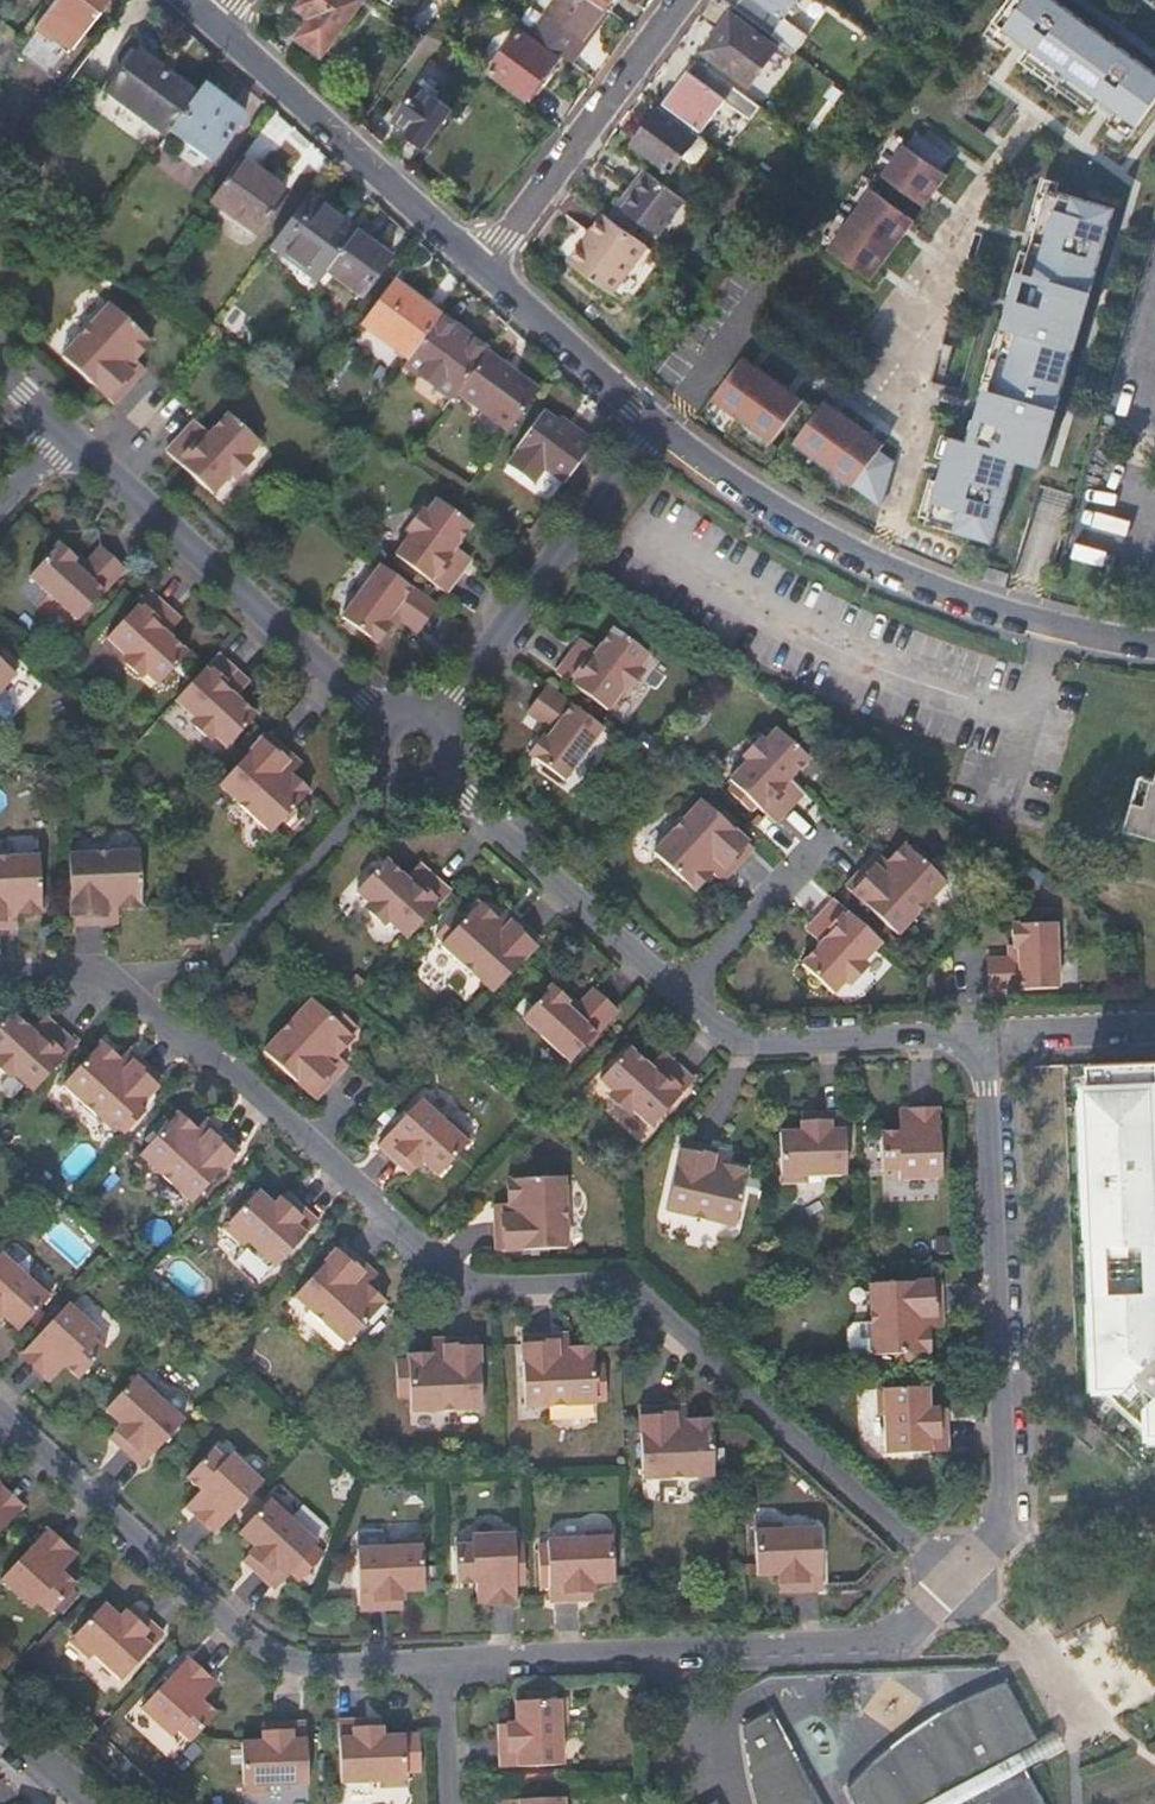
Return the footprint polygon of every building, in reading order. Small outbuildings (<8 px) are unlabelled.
[(55,3),(88,27),(108,0),(58,0),(55,3)] [(360,0),(304,0),(300,6),(312,17),(300,36),(321,52),(360,0)] [(583,37),(605,7),(595,0),(555,0),(548,10),(531,33),(566,59),(583,37)] [(555,0),(534,0),(548,10),(555,0)] [(770,36),(784,19),(797,0),(740,0),(734,8),(770,36)] [(984,34),(1004,48),(1013,36),(1029,47),(1020,60),(1091,112),(1101,100),(1116,111),(1107,124),(1127,139),(1154,101),(1154,75),(1053,0),(1009,0),(984,34)] [(720,35),(706,54),(747,85),(774,48),(730,15),(717,31),(720,35)] [(87,70),(109,79),(131,29),(110,19),(87,70)] [(770,36),(768,39),(792,57),(807,37),(784,19),(770,36)] [(23,46),(9,35),(0,27),(0,74),(1,75),(23,46)] [(519,31),(489,69),(527,98),(556,59),(519,31)] [(103,98),(163,141),(169,133),(197,95),(137,51),(103,98)] [(760,109),(696,60),(665,104),(673,110),(670,114),(698,135),(724,102),(751,122),(760,109)] [(419,84),(393,120),(425,143),(451,109),(419,84)] [(245,118),(203,87),(197,95),(169,133),(211,164),(245,118)] [(830,118),(845,97),(834,88),(820,108),(830,118)] [(672,173),(665,184),(677,193),(707,154),(706,145),(700,140),(696,139),(658,112),(634,144),(672,173)] [(902,146),(880,176),(922,207),(945,175),(939,171),(949,157),(915,133),(904,147),(902,146)] [(241,159),(210,202),(258,235),(288,193),(241,159)] [(665,184),(646,170),(623,205),(621,206),(645,223),(659,234),(684,198),(677,193),(665,184)] [(3,186),(0,190),(0,201),(5,204),(13,193),(3,186)] [(869,190),(826,250),(868,281),(911,221),(869,190)] [(1112,209),(1047,190),(972,445),(949,439),(924,524),(990,544),(1015,458),(1038,464),(1112,209)] [(307,196),(270,246),(318,282),(325,273),(355,233),(307,196)] [(621,206),(611,219),(636,237),(645,223),(621,206)] [(611,295),(647,245),(636,237),(611,219),(604,213),(568,264),(611,295)] [(355,233),(325,273),(360,298),(389,259),(355,233)] [(412,294),(392,281),(360,326),(411,362),(444,318),(424,305),(422,309),(408,299),(412,294)] [(109,299),(61,353),(112,402),(136,376),(133,370),(140,363),(135,355),(150,337),(109,299)] [(488,350),(444,318),(411,362),(408,365),(453,398),(458,392),(488,350)] [(280,354),(269,347),(256,365),(268,372),(280,354)] [(509,430),(536,393),(514,377),(517,371),(488,350),(458,392),(509,430)] [(740,358),(710,400),(769,443),(800,401),(740,358)] [(850,487),(878,507),(891,462),(877,452),(881,445),(851,423),(821,402),(791,444),(820,465),(850,487)] [(565,479),(594,439),(557,413),(554,417),(541,408),(503,458),(514,466),(534,480),(544,464),(565,479)] [(186,425),(166,449),(211,490),(227,472),(237,473),(245,463),(245,452),(258,438),(227,410),(209,429),(204,425),(197,435),(186,425)] [(411,534),(394,556),(444,592),(462,567),(452,559),(459,547),(456,544),(471,524),(436,498),(426,512),(417,513),(409,524),(411,534)] [(28,576),(75,619),(123,566),(100,546),(77,569),(71,563),(72,557),(58,543),(28,576)] [(418,631),(436,606),(377,563),(340,614),(376,640),(389,622),(385,619),(392,611),(418,631)] [(149,589),(107,636),(126,653),(127,662),(138,673),(148,672),(160,684),(188,652),(170,634),(173,630),(166,623),(163,622),(170,614),(172,611),(149,589)] [(579,648),(560,673),(609,709),(625,689),(633,689),(642,676),(641,667),(651,651),(619,627),(601,650),(597,647),(590,656),(579,648)] [(16,672),(12,669),(19,661),(0,643),(0,689),(16,672)] [(239,674),(217,652),(175,698),(194,714),(194,723),(206,736),(215,734),(228,745),(257,714),(237,696),(240,690),(231,683),(239,674)] [(607,730),(550,686),(531,713),(556,733),(550,742),(546,739),(532,756),(568,783),(607,730)] [(751,762),(735,781),(737,784),(730,791),(759,818),(766,811),(779,823),(800,802),(791,791),(798,782),(794,779),(813,758),(781,729),(770,743),(759,743),(751,751),(751,762)] [(293,756),(267,731),(219,784),(271,833),(309,791),(293,774),(297,768),(289,760),(293,756)] [(1140,775),(1133,801),(1146,804),(1154,778),(1140,775)] [(1133,801),(1126,827),(1154,836),(1154,778),(1146,804),(1133,801)] [(704,800),(653,853),(694,892),(711,874),(718,879),(725,871),(730,876),(755,849),(740,835),(747,828),(719,800),(712,808),(704,800)] [(849,888),(900,937),(949,884),(909,846),(891,865),(885,860),(878,867),(873,863),(849,888)] [(68,851),(71,921),(107,921),(107,913),(119,913),(120,906),(143,906),(141,848),(68,851)] [(43,909),(42,852),(0,854),(0,926),(8,925),(8,918),(19,918),(19,910),(43,909)] [(410,938),(453,892),(429,869),(419,879),(412,872),(407,875),(388,856),(358,888),(372,902),(371,909),(382,919),(391,918),(410,938)] [(495,992),(545,941),(521,917),(515,922),(506,913),(501,917),(483,900),(444,941),(495,992)] [(881,942),(837,900),(815,923),(825,933),(816,941),(821,945),(802,966),(831,994),(843,982),(855,981),(865,971),(864,961),(881,942)] [(991,958),(991,991),(1061,990),(1058,925),(1017,926),(1017,948),(1023,949),(1021,958),(991,958)] [(173,929),(173,943),(202,942),(202,928),(173,929)] [(619,1013),(595,991),(573,1014),(568,1008),(570,1003),(553,988),(525,1021),(571,1065),(619,1013)] [(312,999),(266,1051),(318,1098),(339,1073),(335,1069),(342,1060),(337,1053),(353,1035),(348,1032),(356,1023),(327,999),(319,1006),(312,999)] [(78,1043),(56,1023),(46,1033),(36,1025),(33,1028),(14,1009),(0,1024),(0,1064),(10,1073),(17,1072),(36,1089),(78,1043)] [(64,1084),(115,1133),(163,1081),(138,1057),(136,1057),(133,1061),(126,1054),(120,1060),(103,1043),(64,1084)] [(634,1111),(652,1129),(695,1083),(671,1061),(663,1072),(653,1064),(651,1068),(630,1049),(600,1079),(615,1092),(614,1100),(625,1112),(634,1111)] [(1091,1068),(1091,1077),(1084,1078),(1092,1262),(1098,1263),(1099,1278),(1097,1280),(1093,1280),(1098,1391),(1116,1408),(1122,1403),(1135,1417),(1130,1423),(1150,1443),(1154,1443),(1154,1065),(1091,1068)] [(410,1158),(416,1166),(424,1159),(440,1175),(474,1137),(456,1120),(450,1125),(419,1097),(379,1142),(403,1165),(410,1158)] [(939,1113),(908,1114),(908,1131),(900,1132),(900,1137),(883,1138),(884,1175),(899,1175),(899,1186),(942,1183),(939,1113)] [(908,1131),(908,1114),(900,1114),(900,1132),(908,1131)] [(157,1173),(192,1205),(241,1153),(214,1129),(209,1132),(201,1126),(195,1132),(177,1115),(139,1155),(157,1173)] [(848,1117),(815,1118),(815,1127),(805,1127),(805,1137),(783,1138),(786,1189),(811,1188),(811,1181),(850,1180),(848,1117)] [(815,1127),(815,1118),(805,1119),(805,1127),(815,1127)] [(690,1214),(739,1226),(751,1170),(727,1165),(729,1157),(717,1154),(718,1149),(684,1141),(669,1208),(690,1214)] [(410,1172),(416,1166),(410,1158),(403,1165),(410,1172)] [(511,1202),(504,1202),(503,1214),(499,1214),(499,1249),(570,1247),(567,1176),(511,1178),(511,1202)] [(292,1206),(283,1199),(278,1205),(261,1189),(228,1227),(247,1244),(252,1239),(281,1266),(321,1221),(298,1200),(292,1206)] [(290,1192),(283,1199),(292,1206),(298,1200),(290,1192)] [(344,1244),(297,1295),(348,1343),(385,1303),(366,1286),(373,1280),(364,1272),(368,1266),(344,1244)] [(5,1315),(23,1331),(57,1292),(37,1274),(32,1279),(3,1254),(0,1258),(0,1321),(5,1315)] [(934,1312),(942,1312),(939,1279),(869,1282),(871,1321),(872,1350),(872,1352),(895,1351),(924,1350),(927,1350),(927,1324),(935,1323),(934,1312)] [(70,1303),(22,1355),(44,1375),(55,1362),(61,1369),(66,1364),(80,1378),(106,1349),(92,1336),(97,1329),(70,1303)] [(942,1323),(942,1312),(934,1312),(935,1323),(942,1323)] [(872,1350),(871,1321),(852,1321),(847,1327),(848,1345),(854,1351),(872,1350)] [(562,1336),(526,1337),(529,1407),(601,1404),(599,1347),(574,1348),(573,1341),(563,1341),(562,1336)] [(481,1409),(479,1339),(445,1340),(445,1347),(433,1347),(433,1356),(408,1357),(410,1411),(481,1409)] [(924,1350),(895,1351),(896,1360),(924,1359),(924,1350)] [(55,1362),(44,1375),(51,1381),(61,1369),(55,1362)] [(125,1438),(121,1444),(145,1466),(186,1421),(158,1394),(163,1388),(143,1371),(108,1409),(124,1423),(118,1430),(125,1438)] [(936,1419),(936,1407),(927,1408),(926,1385),(875,1388),(876,1413),(883,1413),(885,1455),(946,1453),(944,1420),(936,1419)] [(944,1407),(936,1407),(936,1419),(944,1420),(944,1407)] [(645,1487),(716,1483),(715,1428),(690,1428),(689,1420),(678,1420),(678,1413),(643,1415),(645,1487)] [(112,1437),(121,1444),(125,1438),(118,1430),(112,1437)] [(192,1509),(216,1531),(264,1481),(231,1452),(225,1458),(212,1447),(188,1474),(203,1488),(199,1492),(204,1496),(192,1509)] [(19,1503),(0,1485),(0,1523),(19,1503)] [(187,1504),(192,1509),(204,1496),(199,1492),(187,1504)] [(255,1548),(250,1554),(258,1562),(252,1567),(277,1590),(287,1579),(297,1587),(324,1556),(315,1548),(318,1544),(289,1518),(294,1512),(274,1495),(239,1534),(255,1548)] [(789,1579),(790,1587),(822,1586),(818,1524),(779,1526),(779,1519),(753,1521),(755,1571),(778,1572),(778,1578),(789,1579)] [(66,1546),(42,1524),(0,1569),(0,1580),(26,1606),(34,1598),(45,1610),(70,1583),(56,1568),(60,1565),(54,1559),(66,1546)] [(483,1586),(483,1601),(515,1600),(513,1530),(470,1533),(471,1542),(454,1543),(456,1579),(474,1579),(474,1586),(483,1586)] [(579,1591),(590,1591),(590,1581),(613,1580),(611,1531),(587,1532),(587,1538),(545,1540),(547,1600),(579,1599),(579,1591)] [(386,1599),(397,1599),(397,1588),(420,1588),(419,1537),(394,1539),(393,1546),(352,1548),(355,1608),(386,1607),(386,1599)] [(71,1551),(66,1546),(54,1559),(60,1565),(71,1551)] [(258,1562),(250,1554),(244,1560),(252,1567),(258,1562)] [(778,1587),(790,1587),(789,1579),(778,1578),(778,1587)] [(475,1601),(483,1601),(483,1586),(474,1586),(475,1601)] [(590,1599),(590,1591),(579,1591),(579,1599),(590,1599)] [(126,1612),(121,1606),(114,1613),(98,1596),(62,1635),(82,1655),(88,1649),(116,1675),(158,1630),(133,1606),(126,1612)] [(126,1600),(121,1606),(126,1612),(133,1606),(126,1600)] [(199,1690),(211,1676),(187,1655),(141,1707),(172,1735),(179,1729),(190,1740),(215,1711),(202,1700),(206,1696),(199,1690)] [(218,1682),(211,1676),(199,1690),(206,1696),(218,1682)] [(1034,1784),(1030,1777),(1022,1763),(1043,1752),(1011,1688),(990,1697),(972,1706),(934,1727),(912,1743),(896,1755),(872,1774),(853,1791),(855,1800),(856,1803),(1044,1803),(1034,1784)] [(510,1735),(501,1736),(501,1767),(563,1765),(563,1725),(569,1726),(567,1699),(516,1701),(516,1723),(510,1724),(510,1735)] [(778,1714),(747,1730),(753,1770),(758,1797),(760,1803),(824,1803),(778,1714)] [(372,1731),(381,1731),(381,1722),(371,1723),(372,1731)] [(381,1738),(381,1731),(372,1731),(371,1723),(338,1724),(340,1785),(379,1785),(379,1791),(406,1789),(406,1779),(419,1778),(418,1737),(381,1738)] [(271,1734),(260,1734),(259,1744),(237,1744),(239,1794),(263,1794),(263,1786),(305,1786),(303,1724),(271,1726),(271,1734)] [(501,1724),(501,1736),(510,1735),(510,1724),(501,1724)] [(260,1726),(260,1734),(271,1734),(271,1726),(260,1726)] [(1061,1743),(1043,1752),(1022,1763),(1030,1777),(1068,1757),(1061,1743)]
